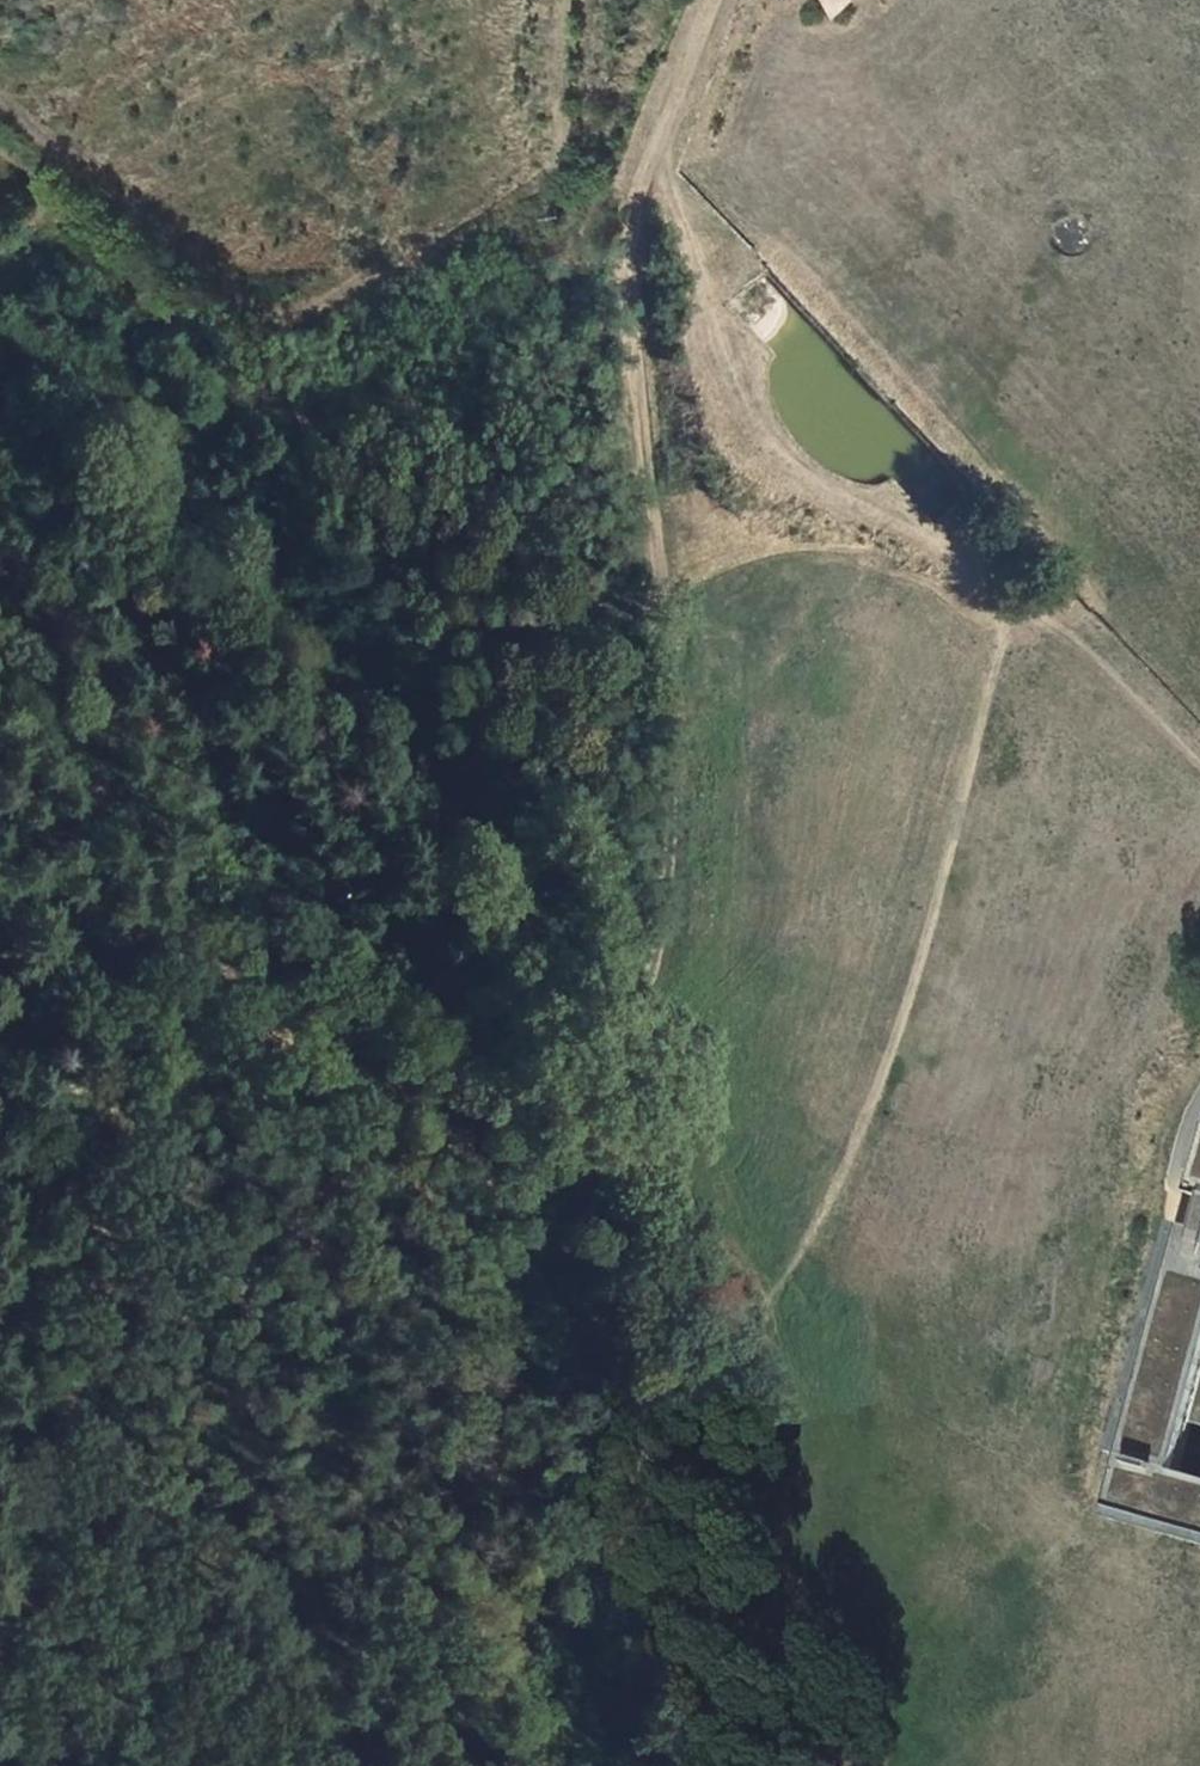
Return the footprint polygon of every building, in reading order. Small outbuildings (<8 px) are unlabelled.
[(836,17),(854,0),(827,0),(836,17)] [(1199,1537),(1199,1481),(1182,1477),(1196,1427),(1199,1428),(1199,1244),(1191,1242),(1117,1514),(1199,1537)]
